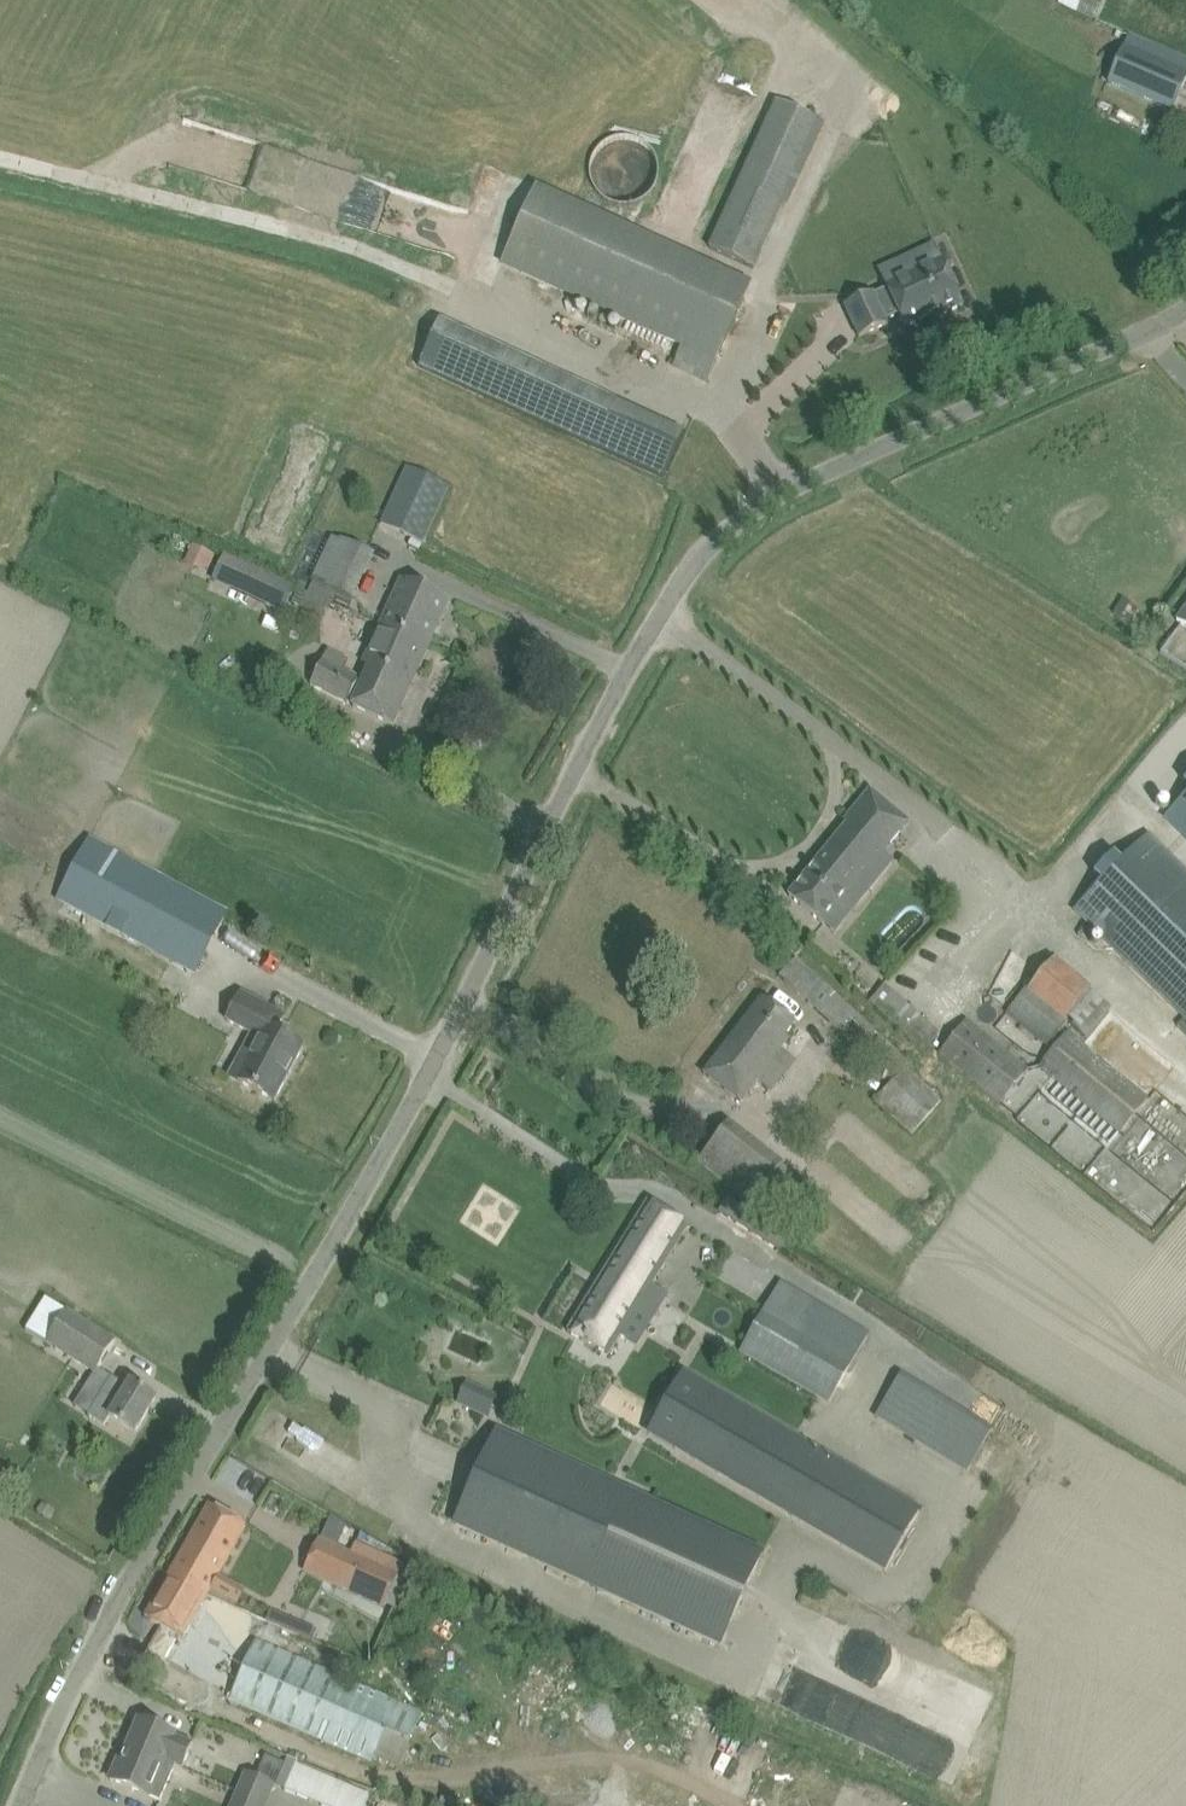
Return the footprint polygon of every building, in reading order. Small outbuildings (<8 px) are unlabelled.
[(1185,81),(1185,74),(1123,47),(1107,83),(1173,111),(1185,81)] [(753,269),(783,205),(780,203),(818,121),(776,102),(709,248),(753,269)] [(592,158),(590,170),(592,182),(598,193),(607,200),(619,205),(631,205),(643,200),(652,193),(658,182),(660,170),(658,158),(652,147),(643,139),(631,135),(619,135),(607,139),(598,147),(592,158)] [(744,301),(529,203),(502,263),(682,345),(673,366),(707,382),(744,301)] [(942,261),(885,287),(886,289),(873,295),(872,293),(844,306),(859,338),(887,325),(885,321),(898,315),(904,328),(937,313),(938,317),(963,305),(942,261)] [(664,477),(684,429),(426,320),(406,368),(664,477)] [(448,487),(407,468),(381,524),(423,543),(448,487)] [(313,583),(308,592),(332,603),(336,593),(354,601),(375,556),(333,535),(311,582),(313,583)] [(209,573),(220,553),(197,540),(186,561),(209,573)] [(239,560),(227,586),(275,608),(276,608),(280,610),(292,585),(291,585),(239,560)] [(401,580),(381,625),(428,647),(449,601),(401,580)] [(324,619),(332,603),(308,592),(301,608),(324,619)] [(1176,621),(1185,628),(1185,608),(1176,621)] [(392,725),(428,647),(381,625),(362,665),(371,669),(353,707),(392,725)] [(358,681),(321,663),(310,687),(347,704),(358,681)] [(893,861),(883,853),(908,823),(870,791),(844,823),(848,826),(789,897),(823,925),(848,895),(858,904),(893,861)] [(1165,818),(1185,839),(1185,796),(1165,818)] [(1074,910),(1185,1019),(1185,872),(1148,835),(1121,863),(1113,856),(1094,875),(1102,882),(1074,910)] [(91,841),(59,901),(172,961),(195,973),(227,913),(195,896),(91,841)] [(1088,1009),(1089,1010),(1104,994),(1064,958),(1035,990),(1074,1024),(1088,1009)] [(779,976),(879,1067),(895,1081),(876,1101),(912,1134),(942,1102),(906,1069),(910,1064),(794,959),(779,976)] [(871,1000),(879,1008),(922,1048),(937,1032),(895,992),(893,993),(884,985),(871,1000)] [(1025,991),(1005,1015),(1045,1050),(1065,1026),(1027,993),(1025,991)] [(244,994),(229,1021),(249,1032),(262,1039),(239,1082),(253,1090),(275,1101),(303,1048),(275,1033),(284,1016),(267,1007),(263,1005),(244,994)] [(793,1023),(762,999),(704,1074),(741,1103),(757,1083),(770,1093),(785,1073),(772,1063),(789,1042),(782,1036),(793,1023)] [(1000,1102),(1026,1070),(966,1019),(939,1050),(1000,1102)] [(1119,1131),(1147,1098),(1071,1033),(1043,1066),(1119,1131)] [(753,1206),(784,1167),(729,1125),(699,1164),(753,1206)] [(753,1233),(763,1220),(733,1196),(723,1209),(753,1233)] [(687,1226),(668,1215),(648,1202),(568,1333),(607,1357),(634,1313),(650,1322),(665,1298),(649,1289),(687,1226)] [(830,1402),(869,1333),(780,1283),(741,1352),(830,1402)] [(45,1344),(94,1374),(115,1340),(66,1310),(45,1344)] [(156,1400),(136,1387),(129,1384),(127,1387),(112,1377),(88,1416),(104,1427),(109,1418),(135,1434),(156,1400)] [(965,1471),(987,1435),(898,1380),(876,1415),(965,1471)] [(467,1383),(458,1404),(487,1417),(492,1407),(481,1402),(486,1392),(467,1383)] [(919,1512),(708,1389),(674,1448),(885,1570),(919,1512)] [(496,1433),(455,1524),(721,1645),(762,1554),(496,1433)] [(170,1574),(209,1596),(248,1527),(209,1505),(170,1574)] [(405,1563),(355,1541),(335,1587),(385,1609),(405,1563)] [(209,1596),(170,1574),(145,1617),(184,1639),(209,1596)] [(291,1619),(287,1629),(313,1640),(317,1630),(291,1619)] [(230,1696),(228,1701),(372,1764),(374,1758),(400,1769),(415,1733),(386,1721),(395,1700),(353,1682),(255,1640),(230,1696)] [(917,1779),(937,1737),(799,1672),(784,1704),(848,1735),(844,1745),(917,1779)] [(163,1760),(182,1768),(193,1744),(174,1736),(174,1735),(140,1721),(127,1750),(161,1764),(163,1760)] [(161,1764),(127,1750),(122,1763),(118,1761),(110,1780),(160,1801),(175,1766),(182,1769),(182,1768),(163,1760),(161,1764)] [(284,1791),(321,1805),(365,1805),(369,1795),(295,1764),(284,1791)] [(265,1803),(273,1786),(246,1774),(239,1792),(265,1803)] [(232,1805),(264,1805),(265,1803),(239,1792),(232,1805)]
